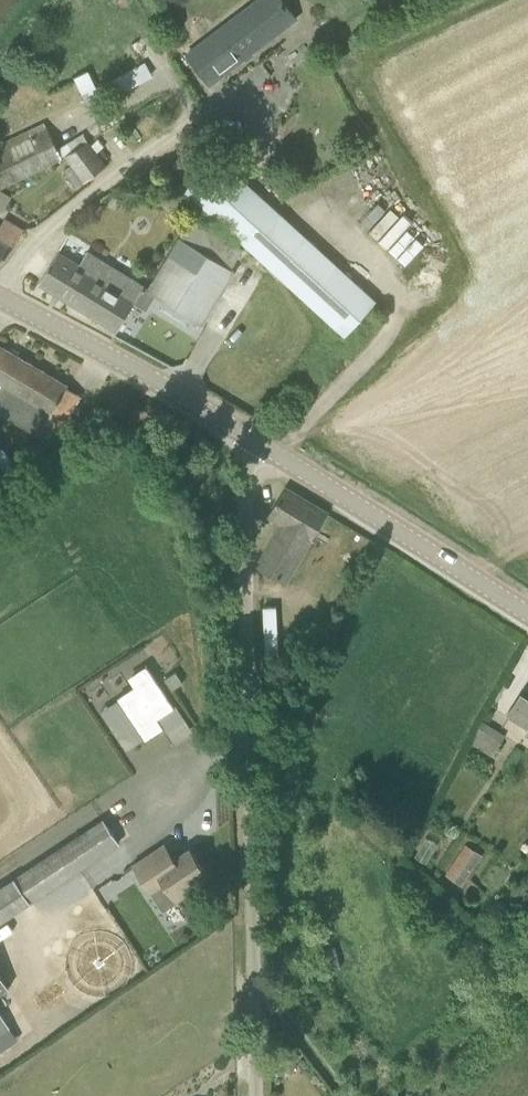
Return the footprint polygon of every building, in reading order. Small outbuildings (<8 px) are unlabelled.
[(283,0),(259,0),(188,54),(210,84),(297,18),(283,0)] [(145,60),(113,80),(120,92),(153,72),(145,60)] [(91,111),(110,102),(102,85),(97,87),(90,71),(75,78),(91,111)] [(0,153),(0,188),(62,158),(44,122),(0,144),(0,152),(0,153)] [(66,156),(72,164),(85,182),(107,166),(88,140),(66,156)] [(183,191),(232,234),(347,335),(376,303),(213,158),(183,191)] [(193,218),(148,290),(203,324),(236,271),(233,269),(244,250),(193,218)] [(5,219),(0,227),(0,263),(15,245),(24,230),(5,219)] [(118,330),(143,288),(144,287),(88,253),(80,266),(58,253),(40,283),(118,330)] [(42,437),(49,425),(60,432),(81,396),(67,387),(69,385),(0,344),(0,412),(42,437)] [(0,449),(0,479),(17,468),(3,447),(0,449)] [(284,523),(259,565),(286,581),(326,513),(286,489),(271,515),(284,523)] [(175,706),(148,665),(129,677),(136,688),(120,698),(122,701),(146,738),(147,739),(165,728),(158,717),(175,706)] [(176,671),(165,678),(172,690),(184,683),(176,671)] [(516,703),(508,717),(527,730),(527,710),(516,703)] [(483,721),(468,742),(492,756),(505,737),(483,721)] [(32,904),(31,902),(120,843),(104,819),(15,878),(0,888),(0,926),(32,904)] [(447,873),(463,883),(483,853),(467,842),(447,873)] [(166,884),(177,901),(196,888),(192,883),(208,873),(190,846),(175,857),(165,843),(134,864),(153,892),(166,884)] [(12,989),(0,971),(0,997),(12,989)] [(12,1028),(0,1009),(0,1037),(12,1028)]
